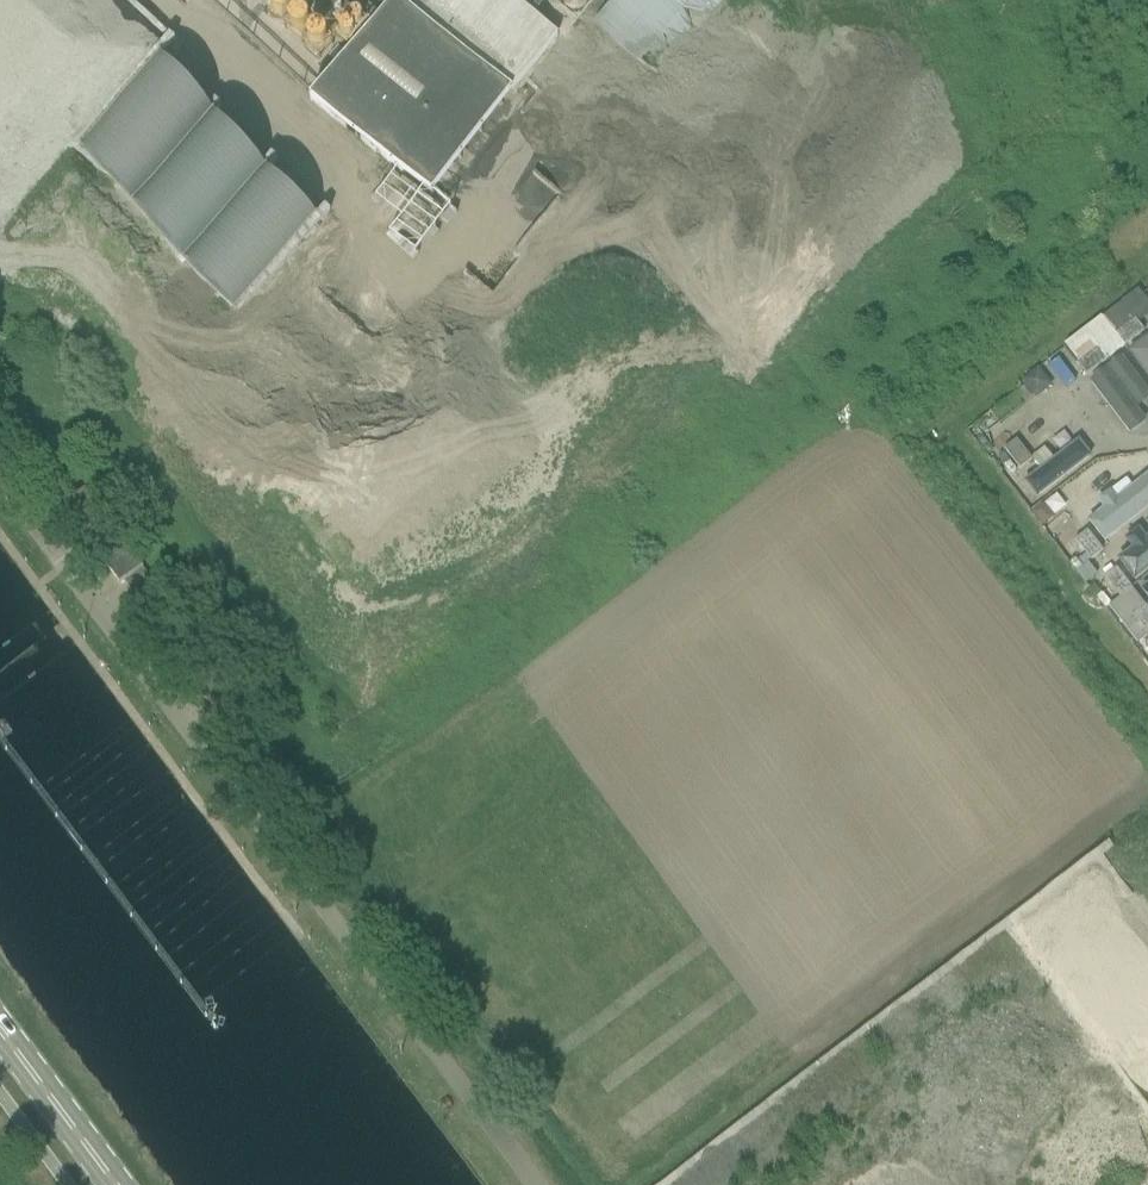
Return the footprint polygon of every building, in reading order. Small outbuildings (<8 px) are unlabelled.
[(347,15),(328,0),(296,0),(292,6),(331,35),(347,15)] [(358,11),(377,26),(318,103),(435,193),(514,91),(396,1),(397,0),(366,0),(358,11)] [(514,91),(560,31),(520,0),(397,0),(396,1),(514,91)] [(595,24),(659,78),(727,0),(616,0),(595,24)] [(1145,332),(1136,321),(1134,322),(1122,306),(1104,319),(1125,345),(1126,346),(1145,332)] [(1106,359),(1125,345),(1104,319),(1068,347),(1081,364),(1080,364),(1088,375),(1107,361),(1106,359)] [(1130,357),(1147,383),(1147,344),(1130,357)] [(1130,357),(1093,384),(1138,445),(1147,437),(1147,383),(1130,357)] [(1021,382),(1036,398),(1052,382),(1036,367),(1021,382)] [(1019,481),(1038,507),(1098,462),(1079,436),(1019,481)] [(1004,449),(1019,469),(1031,460),(1016,440),(1004,449)] [(1087,514),(1117,552),(1147,527),(1147,466),(1087,514)] [(240,697),(86,491),(63,508),(120,585),(124,582),(164,634),(160,637),(217,714),(240,697)] [(1147,575),(1147,527),(1117,552),(1141,581),(1147,575)] [(1075,540),(1090,560),(1102,551),(1087,531),(1075,540)] [(1131,587),(1116,568),(1105,577),(1120,596),(1131,587)] [(1134,615),(1147,633),(1147,609),(1145,606),(1134,615)]
